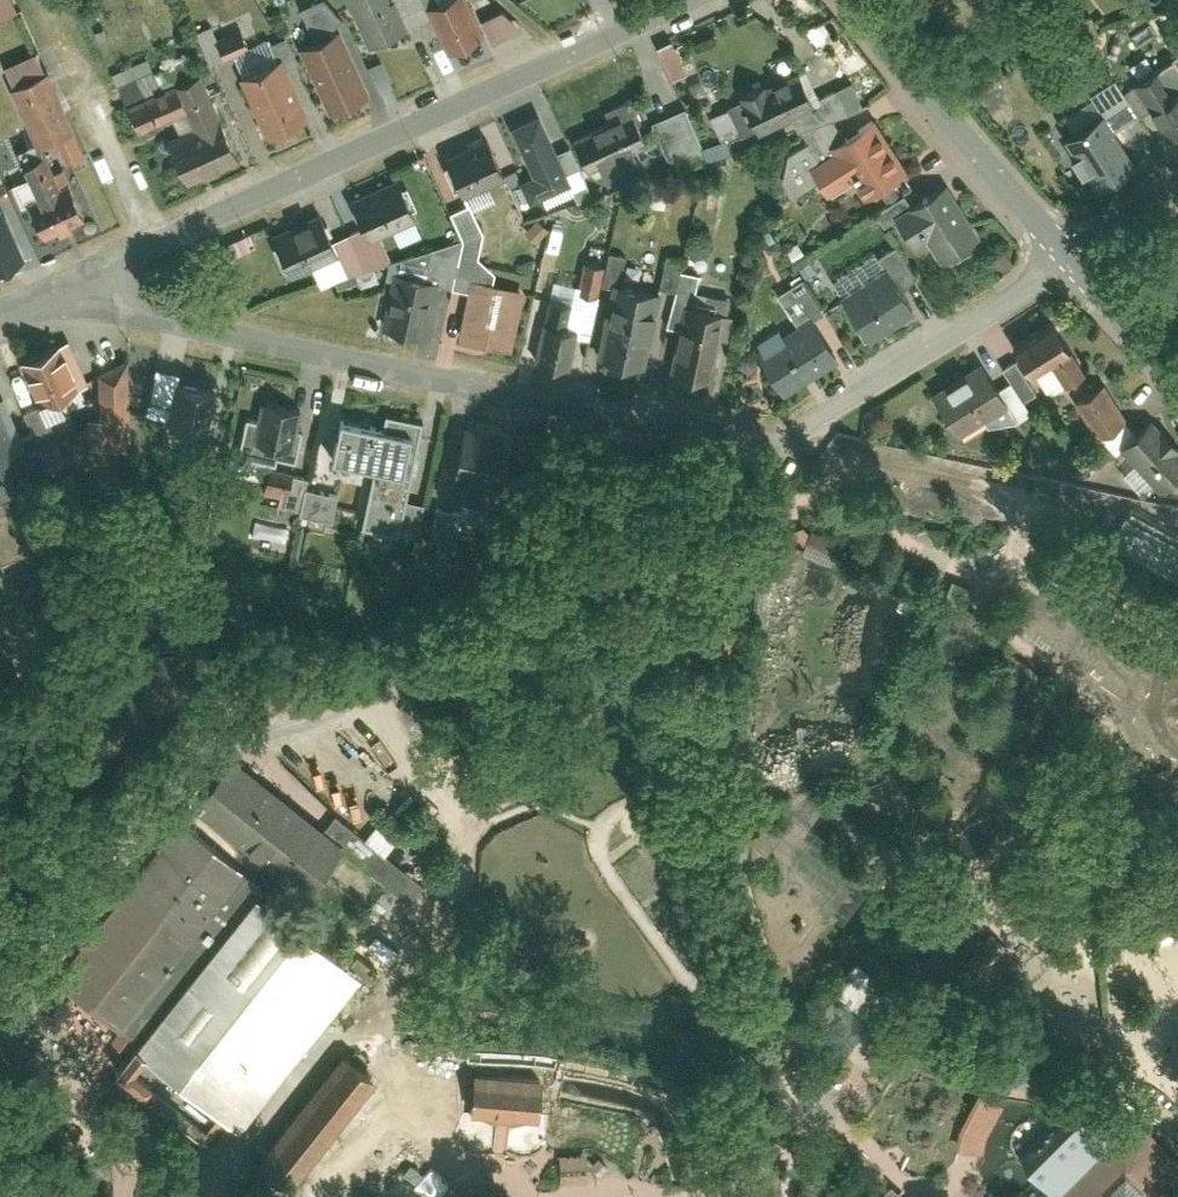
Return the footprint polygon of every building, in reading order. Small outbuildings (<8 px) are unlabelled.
[(20,9),(16,0),(0,0),(0,17),(20,9)] [(314,36),(341,25),(330,0),(320,0),(301,8),(314,36)] [(368,45),(403,30),(389,0),(348,0),(368,45)] [(447,53),(485,36),(469,0),(444,0),(427,8),(447,53)] [(494,43),(521,29),(509,6),(483,19),(494,43)] [(281,58),(272,36),(250,45),(244,30),(219,40),(213,25),(199,30),(212,62),(235,54),(242,73),(281,58)] [(301,50),(329,114),(366,98),(337,33),(301,50)] [(659,46),(673,79),(689,72),(674,40),(659,46)] [(1171,140),(1177,136),(1177,62),(1176,58),(1136,82),(1171,140)] [(241,77),(268,138),(309,120),(282,59),(241,77)] [(114,69),(120,92),(157,83),(151,60),(114,69)] [(12,86),(37,143),(75,126),(50,69),(12,86)] [(816,107),(799,69),(737,97),(755,135),(816,107)] [(167,142),(184,180),(242,154),(206,71),(129,105),(140,128),(185,108),(194,130),(167,142)] [(671,166),(706,154),(689,107),(655,119),(671,166)] [(632,108),(573,135),(588,168),(600,163),(608,181),(644,164),(636,147),(647,141),(632,108)] [(864,202),(909,173),(876,119),(830,147),(833,152),(811,166),(828,193),(850,179),(864,202)] [(1046,155),(1076,203),(1118,178),(1088,129),(1046,155)] [(487,136),(444,156),(463,197),(506,178),(487,136)] [(543,149),(512,163),(529,200),(560,186),(543,149)] [(41,237),(88,216),(73,183),(65,186),(50,153),(24,164),(39,198),(26,203),(41,237)] [(401,177),(351,199),(370,240),(420,217),(401,177)] [(929,239),(943,262),(981,239),(947,185),(896,217),(914,247),(929,239)] [(320,211),(272,233),(292,277),(340,255),(320,211)] [(14,253),(0,220),(0,259),(14,253)] [(839,300),(867,342),(917,310),(889,268),(839,300)] [(395,273),(382,328),(426,339),(440,284),(395,273)] [(779,293),(797,323),(824,306),(806,276),(779,293)] [(474,278),(460,338),(512,351),(527,291),(474,278)] [(664,292),(614,281),(597,356),(647,367),(664,292)] [(575,302),(549,296),(534,360),(571,369),(580,330),(569,328),(575,302)] [(730,313),(688,303),(672,373),(715,382),(730,313)] [(811,314),(757,350),(787,397),(842,361),(811,314)] [(1053,319),(1013,345),(1033,376),(1053,364),(1068,387),(1088,373),(1053,319)] [(66,345),(23,364),(41,404),(84,385),(66,345)] [(90,418),(91,486),(119,486),(118,448),(133,444),(132,389),(133,391),(133,378),(131,373),(131,357),(98,366),(98,398),(78,404),(101,403),(101,415),(90,418)] [(980,357),(931,390),(959,432),(1008,400),(980,357)] [(157,365),(150,399),(156,400),(155,406),(172,409),(180,370),(157,365)] [(1104,382),(1075,401),(1099,439),(1129,419),(1104,382)] [(220,393),(179,383),(169,425),(210,435),(220,393)] [(304,413),(261,402),(249,451),(292,462),(304,413)] [(18,451),(0,410),(0,459),(18,451)] [(414,434),(336,415),(324,464),(373,476),(403,483),(414,434)] [(1121,449),(1161,491),(1177,475),(1177,455),(1148,423),(1121,449)] [(514,435),(467,424),(454,477),(460,479),(456,496),(488,504),(492,486),(501,488),(514,435)] [(302,516),(334,522),(340,494),(307,487),(302,516)] [(456,545),(463,511),(438,506),(431,540),(456,545)] [(255,522),(254,538),(287,541),(288,525),(255,522)] [(804,546),(801,552),(838,566),(847,542),(811,528),(808,534),(802,527),(796,530),(790,533),(804,546)] [(231,753),(59,974),(140,1037),(133,1046),(219,1112),(238,1127),(357,976),(257,898),(281,868),(310,890),(322,875),(347,842),(325,825),(231,753)] [(789,790),(777,797),(772,804),(802,827),(823,797),(837,778),(789,790)] [(334,814),(325,825),(347,842),(322,875),(388,927),(423,884),(334,814)] [(366,836),(387,850),(396,836),(375,823),(366,836)] [(1004,946),(988,934),(959,971),(1004,1005),(1021,982),(993,961),(1004,946)] [(871,1026),(896,998),(855,963),(831,992),(871,1026)] [(871,1026),(831,992),(792,1036),(812,1053),(833,1071),(871,1026)] [(219,1112),(133,1046),(114,1070),(200,1137),(219,1112)] [(372,1076),(338,1050),(254,1158),(288,1184),(372,1076)] [(473,1075),(471,1109),(539,1113),(541,1080),(473,1075)] [(1020,1193),(1024,1196),(1177,1196),(1177,1161),(1135,1121),(1123,1134),(1121,1131),(1091,1102),(1023,1171),(1033,1178),(1020,1193)] [(585,1153),(558,1155),(560,1182),(587,1180),(585,1153)] [(890,1186),(884,1191),(878,1196),(879,1196),(900,1196),(890,1186)]
